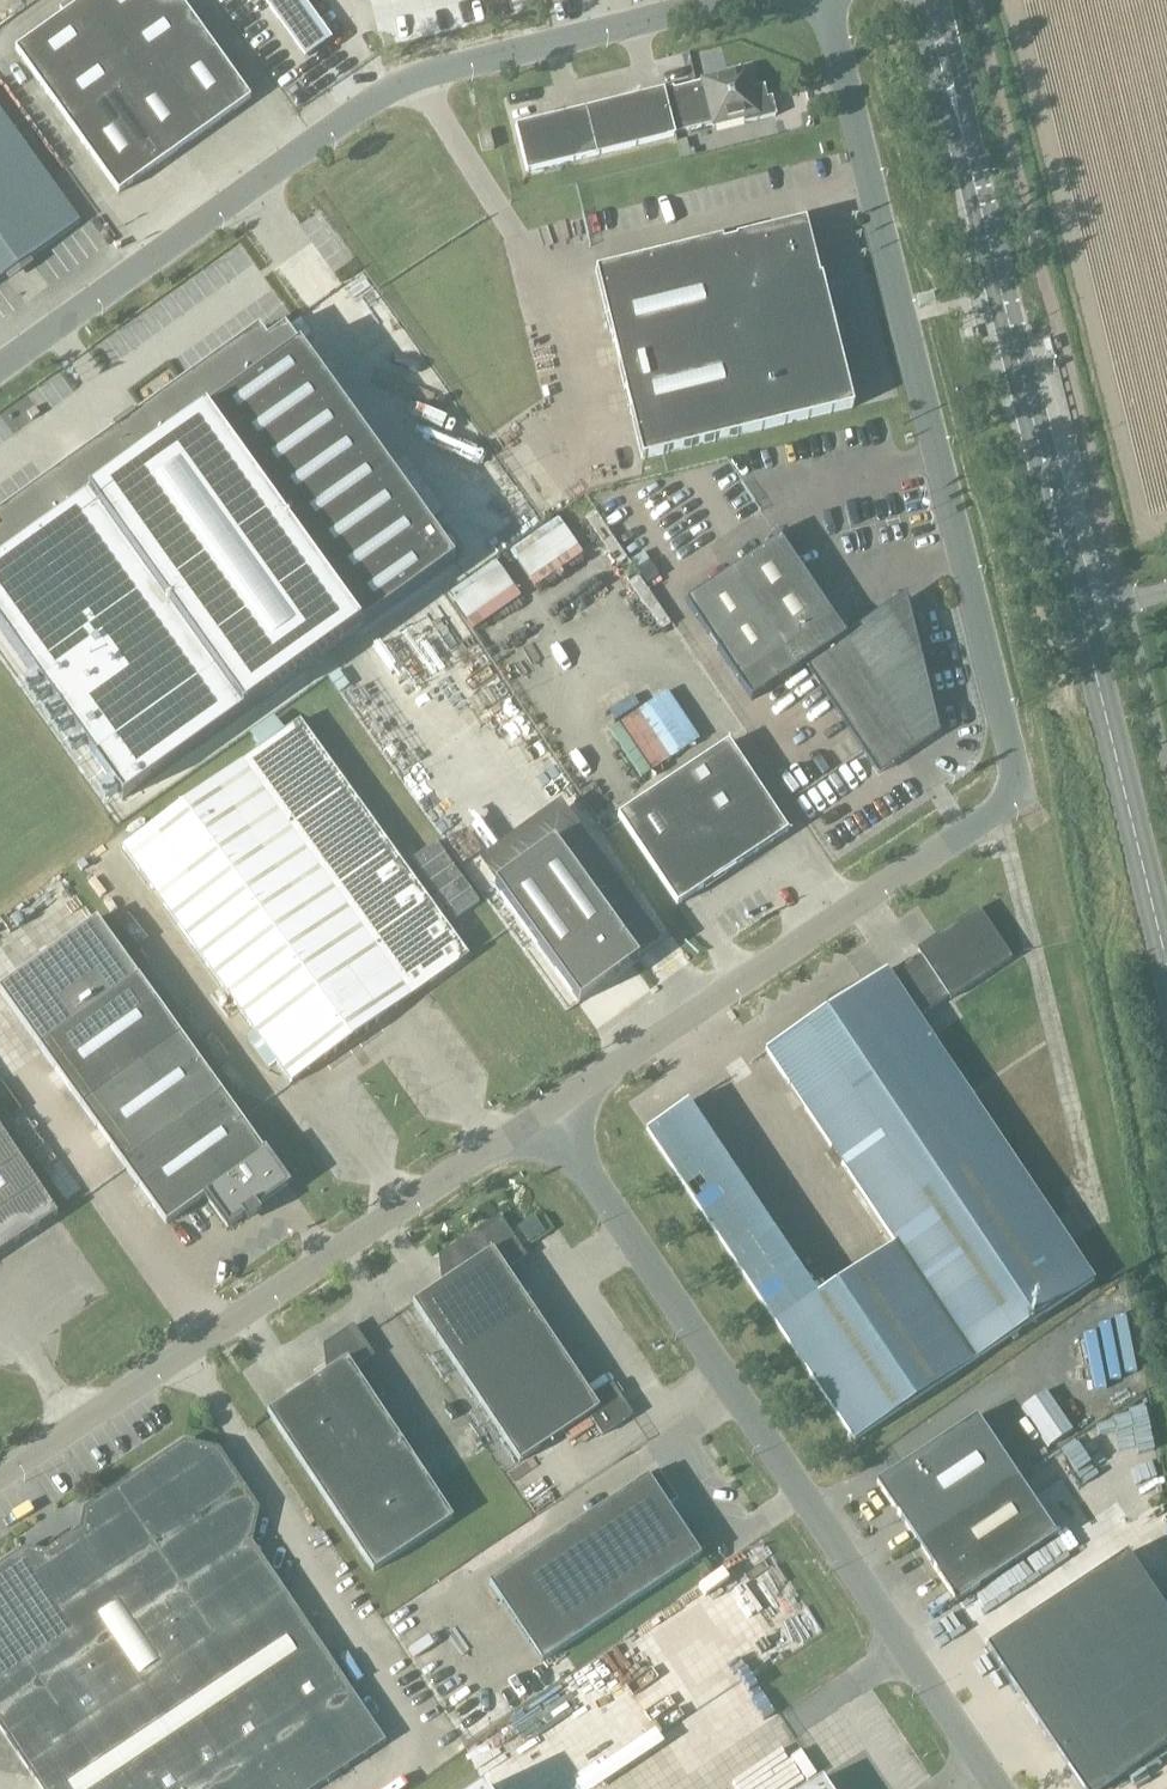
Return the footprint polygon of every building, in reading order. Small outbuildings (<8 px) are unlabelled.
[(118,194),(251,99),(180,0),(84,0),(15,50),(118,194)] [(331,41),(302,0),(263,0),(306,59),(331,41)] [(515,126),(527,173),(676,136),(675,134),(712,124),(713,127),(743,119),(744,124),(777,116),(772,97),(765,99),(763,89),(753,91),(748,69),(701,80),(702,82),(664,92),(664,89),(515,126)] [(79,222),(0,111),(0,279),(79,222)] [(490,133),(478,136),(482,152),(494,149),(490,133)] [(642,460),(854,408),(822,278),(819,279),(806,222),(736,239),(736,241),(723,244),(722,240),(596,272),(642,460)] [(122,800),(241,715),(358,631),(452,564),(285,330),(191,397),(183,386),(64,471),(71,480),(0,531),(0,629),(122,800)] [(593,562),(614,552),(598,519),(576,529),(593,562)] [(751,700),(795,671),(805,665),(864,754),(878,774),(939,734),(922,665),(892,619),(852,632),(850,632),(845,636),(780,538),(685,602),(751,700)] [(533,766),(548,757),(520,705),(504,714),(533,766)] [(300,721),(284,732),(273,717),(249,735),(260,749),(122,848),(253,1030),(245,1036),(267,1068),(276,1062),(291,1084),(324,1061),(378,1022),(469,957),(300,721)] [(396,781),(411,770),(370,718),(355,730),(396,781)] [(660,728),(649,734),(659,754),(671,749),(660,728)] [(618,816),(677,905),(788,832),(728,743),(618,816)] [(553,843),(494,886),(579,1003),(579,1002),(638,961),(553,843)] [(687,1103),(646,1130),(854,1441),(1094,1281),(917,1018),(949,997),(950,999),(1011,959),(978,909),(917,950),(922,957),(913,963),(911,959),(897,968),(900,972),(891,978),(885,970),(765,1051),(895,1244),(816,1296),(687,1103)] [(180,1035),(139,977),(138,977),(97,919),(0,988),(0,991),(40,1048),(166,1224),(205,1197),(228,1228),(288,1185),(245,1126),(247,1125),(243,1120),(242,1121),(180,1035)] [(57,1215),(0,1130),(0,1254),(57,1215)] [(412,1303),(519,1463),(589,1416),(602,1436),(632,1416),(612,1386),(592,1399),(505,1270),(525,1257),(499,1217),(439,1257),(452,1277),(412,1303)] [(337,1366),(267,1412),(373,1572),(453,1519),(353,1369),(373,1356),(353,1326),(323,1346),(337,1366)] [(916,1543),(1016,1476),(976,1417),(877,1483),(916,1543)] [(386,1742),(253,1542),(259,1509),(218,1449),(185,1442),(84,1509),(80,1529),(45,1552),(26,1548),(0,1565),(0,1728),(41,1788),(315,1788),(386,1742)] [(658,1470),(488,1583),(542,1663),(701,1556),(668,1506),(678,1500),(658,1470)] [(1016,1476),(916,1543),(956,1603),(1056,1536),(1016,1476)] [(1166,1747),(1166,1620),(1165,1611),(1127,1553),(986,1647),(1081,1788),(1104,1788),(1166,1747)] [(751,1728),(766,1720),(752,1692),(737,1699),(751,1728)] [(678,1734),(689,1765),(714,1756),(703,1725),(678,1734)] [(822,1779),(806,1788),(829,1788),(822,1779)]
